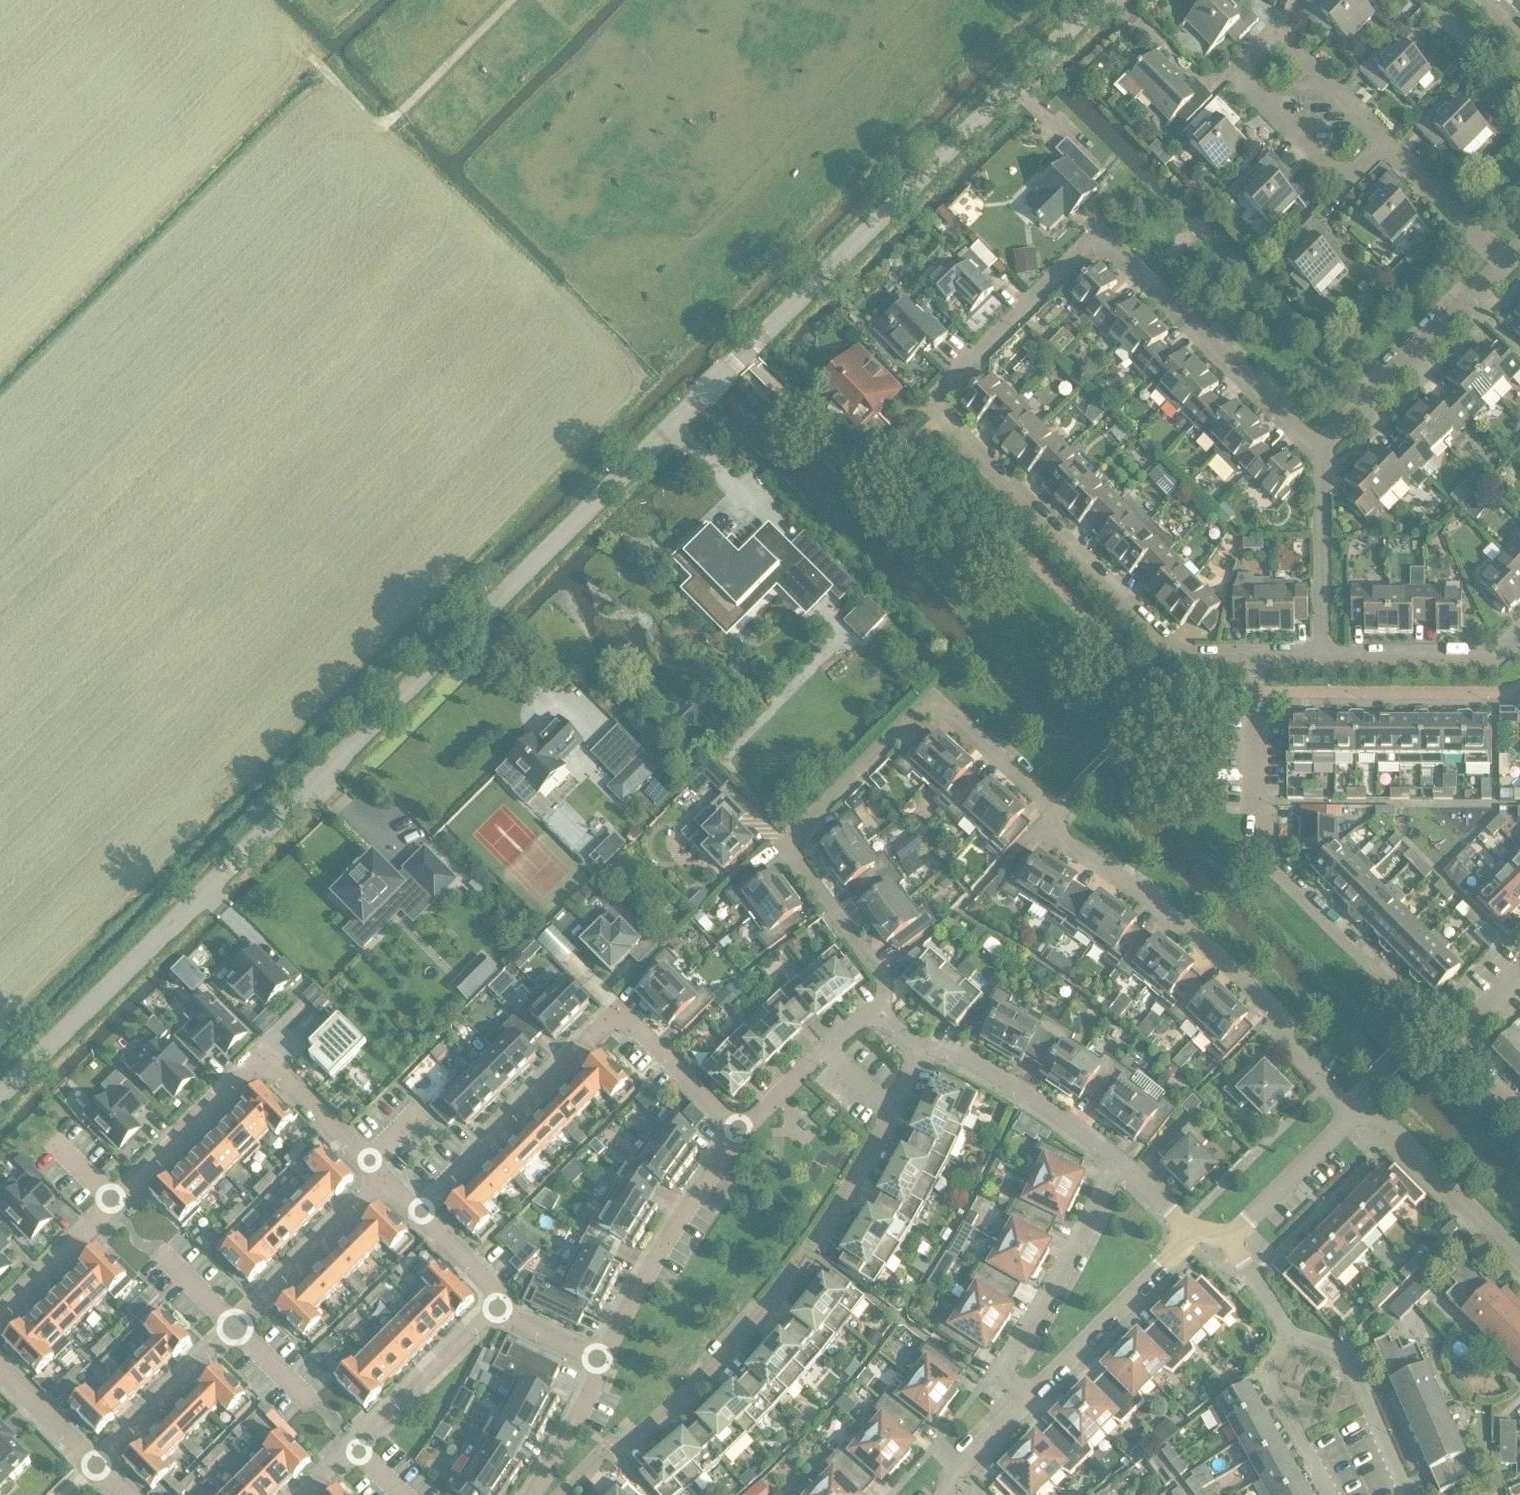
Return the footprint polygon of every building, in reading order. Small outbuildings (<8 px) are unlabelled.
[(1230,32),(1239,41),(1258,22),(1236,0),(1227,0),(1222,5),(1217,0),(1208,0),(1186,22),(1213,49),(1230,32)] [(1303,15),(1322,35),(1331,25),(1348,42),(1375,16),(1359,0),(1318,0),(1303,15)] [(1396,35),(1405,27),(1398,20),(1390,28),(1396,35)] [(1411,33),(1405,27),(1396,35),(1403,42),(1411,33)] [(1431,72),(1405,45),(1395,55),(1386,45),(1359,72),(1378,91),(1388,82),(1405,99),(1431,72)] [(1193,79),(1183,89),(1175,81),(1179,76),(1155,53),(1121,88),(1135,102),(1143,95),(1171,123),(1177,117),(1186,126),(1212,99),(1193,79)] [(1244,146),(1227,129),(1237,119),(1218,100),(1191,127),(1200,136),(1191,146),(1217,173),(1244,146)] [(1435,148),(1444,139),(1461,156),(1488,128),(1461,102),(1452,111),(1442,102),(1415,129),(1435,148)] [(1091,185),(1101,175),(1067,141),(1056,152),(1066,162),(1039,189),(1044,195),(1029,210),(1049,230),(1064,215),(1068,219),(1097,191),(1091,185)] [(1157,161),(1158,160),(1166,152),(1159,145),(1153,150),(1152,151),(1152,156),(1157,161)] [(1165,167),(1168,164),(1174,158),(1167,151),(1166,152),(1158,160),(1165,167)] [(1290,173),(1271,154),(1244,181),(1254,190),(1244,199),(1271,226),(1298,199),(1281,182),(1290,173)] [(1418,218),(1401,201),(1410,192),(1391,173),(1364,199),(1374,209),(1364,218),(1391,245),(1418,218)] [(1314,219),(1287,246),(1296,255),(1287,264),(1296,274),(1291,279),(1305,294),(1310,288),(1313,291),(1340,264),(1338,262),(1328,252),(1323,247),(1333,238),(1314,219)] [(1015,253),(1017,276),(1038,275),(1036,251),(1015,253)] [(947,302),(957,292),(974,310),(994,291),(981,278),(989,271),(970,252),(962,260),(966,264),(956,274),(947,263),(927,282),(947,302)] [(1093,325),(1117,301),(1108,293),(1117,285),(1099,267),(1082,284),(1078,280),(1069,289),(1073,293),(1070,295),(1087,312),(1084,315),(1093,325)] [(1370,276),(1377,283),(1384,276),(1378,269),(1370,276)] [(923,296),(916,303),(924,311),(931,303),(923,296)] [(1117,301),(1093,325),(1103,335),(1106,331),(1122,347),(1151,319),(1134,302),(1125,310),(1117,301)] [(935,350),(947,338),(928,318),(925,322),(905,302),(901,306),(897,306),(890,312),(890,316),(875,332),(907,365),(928,344),(935,350)] [(1144,376),(1168,352),(1159,344),(1168,336),(1151,319),(1122,347),(1138,363),(1134,367),(1144,376)] [(1050,345),(1061,356),(1075,341),(1064,331),(1050,345)] [(1493,393),(1509,377),(1513,380),(1519,373),(1519,361),(1514,356),(1511,358),(1499,346),(1490,355),(1482,347),(1465,364),(1493,393)] [(818,388),(833,403),(829,408),(829,412),(837,420),(841,420),(846,416),(860,430),(897,394),(855,351),(818,388)] [(1167,404),(1201,370),(1185,353),(1176,361),(1168,352),(1144,376),(1153,386),(1158,391),(1156,393),(1167,404)] [(1477,408),(1493,393),(1465,364),(1448,381),(1456,389),(1447,398),(1471,421),(1481,412),(1477,408)] [(1195,427),(1219,403),(1210,395),(1218,387),(1201,370),(1167,404),(1178,415),(1184,409),(1189,414),(1185,417),(1195,427)] [(986,415),(995,423),(1019,399),(1009,390),(1004,385),(1001,388),(989,376),(972,393),(968,390),(959,398),(963,402),(960,405),(978,423),(986,415)] [(995,440),(1012,457),(1040,428),(1025,412),(1028,409),(1027,408),(1030,404),(1022,396),(1019,400),(1019,399),(995,423),(1003,432),(995,440)] [(1461,431),(1471,421),(1447,398),(1439,406),(1431,398),(1414,415),(1442,443),(1458,428),(1461,431)] [(1090,410),(1087,419),(1094,426),(1107,413),(1097,403),(1090,410)] [(1216,457),(1252,421),(1235,404),(1227,412),(1219,403),(1195,427),(1216,448),(1216,456),(1216,457)] [(1426,459),(1442,443),(1414,415),(1397,432),(1405,440),(1396,448),(1420,472),(1430,463),(1426,459)] [(1245,478),(1269,454),(1261,446),(1269,438),(1252,421),(1216,457),(1234,475),(1237,476),(1240,476),(1242,475),(1245,478)] [(1046,474),(1069,450),(1060,441),(1056,444),(1040,428),(1012,457),(1029,474),(1037,466),(1046,474)] [(1362,465),(1391,494),(1402,483),(1406,487),(1411,483),(1419,490),(1428,480),(1420,472),(1396,448),(1388,457),(1379,449),(1362,465)] [(1084,465),(1079,460),(1069,450),(1046,474),(1054,483),(1046,491),(1063,508),(1091,479),(1080,468),(1084,465)] [(1269,454),(1245,478),(1255,488),(1258,484),(1275,501),(1278,498),(1282,502),(1291,493),(1287,489),(1304,472),(1286,455),(1278,463),(1269,454)] [(1375,510),(1391,494),(1362,465),(1345,482),(1354,491),(1344,500),(1368,524),(1379,513),(1375,510)] [(1159,468),(1150,477),(1158,486),(1167,477),(1159,468)] [(1482,486),(1472,475),(1451,497),(1461,507),(1482,486)] [(1091,479),(1063,508),(1079,525),(1088,517),(1096,525),(1120,501),(1106,487),(1102,490),(1091,479)] [(1113,559),(1150,522),(1132,504),(1130,503),(1128,502),(1126,502),(1122,504),(1120,501),(1096,525),(1105,534),(1096,542),(1113,559)] [(1473,503),(1464,513),(1475,522),(1483,512),(1473,503)] [(1225,505),(1214,515),(1226,527),(1236,517),(1225,505)] [(1147,576),(1171,552),(1176,548),(1150,522),(1113,559),(1130,576),(1139,568),(1147,576)] [(740,558),(707,525),(672,560),(693,582),(686,589),(731,634),(778,587),(807,617),(832,592),(769,528),(740,558)] [(1243,550),(1253,550),(1253,540),(1243,540),(1243,550)] [(1519,572),(1519,545),(1516,549),(1513,546),(1503,555),(1519,572)] [(1164,610),(1193,581),(1177,565),(1180,562),(1171,552),(1147,576),(1156,585),(1147,593),(1164,610)] [(1519,586),(1519,572),(1503,555),(1493,565),(1497,568),(1480,585),(1497,602),(1493,605),(1502,614),(1506,611),(1509,613),(1519,602),(1519,589),(1518,587),(1519,586)] [(1246,634),(1270,634),(1270,593),(1271,583),(1269,583),(1269,580),(1252,580),(1252,576),(1239,577),(1235,589),(1233,589),(1233,622),(1246,622),(1246,634)] [(1193,581),(1164,610),(1181,627),(1189,619),(1199,628),(1222,604),(1212,594),(1209,597),(1193,581)] [(1270,593),(1270,634),(1294,634),(1294,622),(1308,622),(1308,589),(1293,589),(1293,583),(1271,583),(1270,593)] [(1389,634),(1389,594),(1366,594),(1366,589),(1352,589),(1352,622),(1365,622),(1365,634),(1389,634)] [(1425,622),(1425,589),(1411,589),(1411,594),(1389,594),(1389,634),(1413,634),(1413,622),(1425,622)] [(1425,589),(1425,622),(1437,623),(1437,634),(1462,634),(1462,630),(1467,630),(1467,618),(1462,618),(1462,594),(1438,594),(1438,589),(1425,589)] [(845,623),(863,641),(884,620),(866,602),(845,623)] [(1516,713),(1519,710),(1501,710),(1501,727),(1519,726),(1519,716),(1516,713)] [(1287,766),(1313,766),(1313,714),(1308,714),(1305,717),(1305,720),(1291,720),(1291,755),(1287,755),(1287,766)] [(1335,756),(1335,720),(1322,720),(1322,717),(1319,714),(1313,714),(1313,766),(1335,766),(1335,756)] [(1335,720),(1335,756),(1336,756),(1336,766),(1353,766),(1353,757),(1357,757),(1357,714),(1351,714),(1348,717),(1348,720),(1335,720)] [(1378,757),(1378,721),(1366,720),(1366,717),(1362,714),(1357,714),(1357,757),(1378,757)] [(1421,767),(1421,714),(1416,714),(1413,718),(1413,721),(1400,721),(1400,767),(1421,767)] [(1443,757),(1443,721),(1430,721),(1430,718),(1427,714),(1421,714),(1421,767),(1443,767),(1443,757)] [(1443,757),(1464,757),(1465,757),(1465,714),(1459,714),(1456,718),(1456,721),(1443,721),(1443,757)] [(1491,731),(1487,727),(1487,721),(1474,721),(1474,718),(1470,714),(1465,714),(1465,757),(1464,757),(1464,767),(1491,767),(1491,731)] [(511,760),(508,763),(508,764),(497,775),(515,793),(526,781),(539,794),(565,768),(561,764),(583,742),(560,720),(538,741),(534,737),(522,749),(519,749),(512,756),(511,760)] [(1400,767),(1400,721),(1378,721),(1378,757),(1378,767),(1400,767)] [(619,725),(608,736),(635,763),(644,754),(646,753),(619,725)] [(690,745),(695,750),(706,740),(696,731),(690,738),(690,745)] [(926,786),(958,750),(948,740),(946,743),(939,737),(933,744),(924,735),(895,767),(908,779),(913,774),(926,786)] [(947,814),(976,782),(967,774),(973,767),(966,761),(968,759),(958,750),(926,786),(939,797),(934,802),(947,814)] [(1511,750),(1504,757),(1509,757),(1509,764),(1518,757),(1511,750)] [(624,803),(650,778),(662,766),(647,751),(646,753),(644,754),(635,763),(610,789),(624,803)] [(1499,757),(1500,767),(1509,767),(1509,757),(1499,757)] [(730,784),(712,765),(701,775),(720,794),(730,784)] [(1509,767),(1500,767),(1500,776),(1509,776),(1509,767)] [(878,775),(871,782),(880,791),(887,785),(878,775)] [(997,789),(991,783),(985,790),(976,782),(947,814),(960,825),(965,820),(978,832),(1010,796),(999,787),(997,789)] [(1313,800),(1313,791),(1304,791),(1304,800),(1313,800)] [(1313,791),(1313,800),(1323,800),(1323,791),(1313,791)] [(1347,791),(1347,800),(1357,800),(1357,791),(1347,791)] [(1357,791),(1357,800),(1366,801),(1366,791),(1357,791)] [(1390,791),(1390,801),(1400,801),(1400,791),(1390,791)] [(1400,791),(1400,801),(1409,801),(1409,791),(1400,791)] [(1434,791),(1433,801),(1443,801),(1443,791),(1434,791)] [(1443,791),(1443,801),(1453,801),(1453,791),(1443,791)] [(1482,791),(1482,801),(1491,801),(1491,791),(1482,791)] [(1515,801),(1519,801),(1519,791),(1500,791),(1500,801),(1515,801)] [(725,796),(706,815),(695,825),(703,833),(692,843),(704,855),(706,853),(724,872),(753,844),(735,826),(745,816),(725,796)] [(1010,796),(978,832),(991,844),(986,849),(999,861),(1028,829),(1019,821),(1025,814),(1018,808),(1020,806),(1010,796)] [(854,812),(863,806),(856,797),(847,803),(854,812)] [(1304,808),(1301,808),(1301,821),(1326,821),(1326,808),(1304,808)] [(1385,809),(1385,818),(1395,818),(1395,808),(1385,809)] [(1376,818),(1385,818),(1385,809),(1376,809),(1376,818)] [(830,873),(868,844),(858,830),(863,826),(853,812),(818,837),(826,847),(818,853),(824,860),(821,862),(830,873)] [(1493,824),(1500,831),(1506,824),(1500,817),(1493,824)] [(1312,871),(1338,846),(1337,845),(1337,821),(1326,821),(1301,821),(1301,860),(1312,871)] [(1377,837),(1386,829),(1378,821),(1369,829),(1377,837)] [(916,833),(924,840),(932,831),(924,824),(916,833)] [(1493,838),(1500,831),(1493,824),(1486,831),(1493,838)] [(590,859),(602,871),(627,846),(615,834),(590,859)] [(1395,849),(1402,843),(1395,836),(1388,843),(1395,849)] [(860,893),(895,868),(884,854),(879,858),(868,844),(830,873),(838,884),(840,882),(846,889),(853,884),(860,893)] [(1361,853),(1360,854),(1365,859),(1374,849),(1369,844),(1362,852),(1361,853)] [(1338,846),(1312,871),(1321,880),(1319,882),(1319,887),(1323,891),(1353,861),(1338,846)] [(1462,854),(1469,861),(1476,854),(1469,847),(1462,854)] [(347,883),(334,896),(358,921),(344,934),(362,952),(377,937),(367,926),(405,889),(426,910),(455,881),(425,850),(420,854),(404,870),(404,871),(396,879),(374,856),(369,861),(361,869),(360,868),(346,882),(347,883)] [(1410,865),(1417,858),(1411,851),(1404,858),(1410,865)] [(913,854),(900,864),(909,877),(922,867),(913,854)] [(1360,854),(1353,861),(1323,891),(1326,895),(1331,895),(1333,893),(1342,902),(1368,876),(1375,869),(1365,859),(1360,854)] [(1462,868),(1469,861),(1462,854),(1456,861),(1462,868)] [(621,856),(610,868),(627,886),(639,874),(621,856)] [(1034,906),(1060,865),(1048,858),(1047,860),(1039,856),(1034,863),(1024,857),(1001,893),(1016,902),(1020,897),(1034,906)] [(1417,858),(1410,865),(1417,871),(1424,865),(1417,858)] [(1509,870),(1519,881),(1519,859),(1509,870)] [(1509,870),(1502,863),(1486,878),(1493,885),(1519,912),(1519,881),(1509,870)] [(1060,930),(1084,895),(1073,888),(1078,880),(1070,875),(1072,872),(1060,865),(1034,906),(1049,915),(1046,921),(1060,930)] [(871,929),(910,900),(899,886),(905,882),(895,868),(860,893),(867,903),(860,909),(865,915),(862,917),(871,929)] [(752,920),(791,891),(782,879),(780,881),(775,874),(767,880),(760,870),(726,895),(736,910),(742,906),(752,920)] [(946,890),(955,882),(947,874),(947,873),(938,882),(946,890)] [(1353,922),(1383,892),(1368,876),(1342,902),(1351,911),(1349,913),(1349,918),(1353,922)] [(474,881),(470,886),(480,896),(485,891),(474,881)] [(1434,888),(1441,895),(1448,888),(1441,882),(1434,888)] [(1519,919),(1519,912),(1493,885),(1477,901),(1503,927),(1512,917),(1515,919),(1519,919)] [(1448,902),(1455,895),(1448,888),(1441,895),(1448,902)] [(791,891),(752,920),(763,934),(757,938),(768,952),(802,926),(795,916),(802,911),(797,904),(799,902),(791,891)] [(690,903),(697,911),(709,900),(701,892),(690,903)] [(1373,932),(1398,907),(1383,892),(1353,922),(1357,926),(1362,925),(1364,923),(1373,932)] [(1092,945),(1121,906),(1109,898),(1108,900),(1101,895),(1095,903),(1084,895),(1060,930),(1074,940),(1078,935),(1092,945)] [(910,900),(871,929),(880,940),(882,938),(887,945),(895,940),(902,950),(936,924),(926,910),(920,914),(910,900)] [(975,904),(969,914),(979,920),(985,910),(975,904)] [(1117,971),(1143,937),(1132,929),(1137,922),(1130,917),(1132,914),(1121,906),(1092,945),(1107,956),(1103,961),(1117,971)] [(1384,952),(1414,922),(1398,907),(1373,932),(1382,941),(1380,944),(1380,948),(1384,952)] [(1465,919),(1471,926),(1478,919),(1471,912),(1465,919)] [(640,965),(660,945),(641,926),(631,936),(623,927),(625,925),(613,913),(601,925),(602,927),(584,945),(612,973),(630,956),(640,965)] [(570,915),(560,925),(568,933),(578,924),(570,915)] [(1478,919),(1471,926),(1478,933),(1485,926),(1478,919)] [(1429,938),(1429,937),(1414,922),(1384,952),(1387,956),(1392,956),(1394,954),(1403,963),(1429,938)] [(979,944),(990,934),(979,927),(971,935),(979,944)] [(1414,983),(1444,953),(1450,947),(1435,932),(1429,937),(1429,938),(1403,963),(1412,972),(1410,974),(1410,979),(1414,983)] [(1148,988),(1179,951),(1168,942),(1166,945),(1159,939),(1153,946),(1143,937),(1117,971),(1130,982),(1134,977),(1148,988)] [(674,950),(682,942),(678,938),(670,946),(674,950)] [(724,950),(732,944),(728,938),(719,944),(724,950)] [(801,946),(796,939),(788,945),(793,952),(801,946)] [(808,970),(835,1004),(847,994),(846,993),(861,980),(836,948),(808,970)] [(235,975),(227,984),(247,1004),(255,995),(267,1007),(289,985),(292,987),(302,978),(285,960),(276,969),(257,949),(233,973),(235,975)] [(652,1014),(686,980),(674,967),(679,963),(666,950),(636,980),(644,989),(638,995),(644,1002),(642,1004),(652,1014)] [(917,996),(929,1006),(966,963),(966,962),(957,973),(930,950),(903,981),(919,994),(917,996)] [(1054,951),(1047,962),(1050,964),(1067,975),(1074,964),(1054,951)] [(1170,1016),(1199,984),(1188,975),(1194,968),(1187,962),(1189,960),(1179,951),(1148,988),(1161,999),(1157,1005),(1170,1016)] [(1444,953),(1414,983),(1418,987),(1423,987),(1425,984),(1435,994),(1460,969),(1444,953)] [(483,955),(453,985),(469,1002),(499,971),(483,955)] [(522,956),(514,964),(520,971),(529,962),(522,956)] [(185,959),(171,972),(173,974),(193,994),(206,981),(207,981),(200,974),(186,960),(185,959)] [(966,963),(929,1006),(940,1016),(942,1014),(957,1028),(984,997),(968,982),(977,972),(966,963)] [(1047,971),(1037,965),(1032,974),(1041,980),(1047,971)] [(823,1014),(835,1004),(808,970),(780,993),(807,1024),(822,1012),(823,1014)] [(507,971),(490,988),(501,999),(517,982),(507,971)] [(1054,983),(1057,977),(1048,972),(1043,981),(1049,984),(1054,983)] [(750,973),(743,978),(741,980),(727,989),(737,999),(745,991),(742,988),(745,985),(751,980),(750,973)] [(542,993),(573,1024),(583,1014),(582,1012),(589,1005),(563,978),(557,984),(555,981),(544,992),(542,993)] [(686,980),(652,1014),(661,1024),(664,1021),(670,1028),(676,1021),(685,1030),(716,1000),(709,994),(703,988),(698,992),(686,980)] [(1200,1035),(1233,1000),(1223,990),(1221,992),(1215,986),(1208,993),(1199,984),(1170,1016),(1182,1028),(1187,1023),(1200,1035)] [(718,985),(709,994),(716,1000),(724,991),(718,985)] [(322,994),(314,986),(303,996),(311,1005),(322,994)] [(530,1005),(515,1019),(537,1040),(546,1031),(554,1040),(561,1033),(563,1034),(573,1024),(542,993),(544,992),(540,988),(527,1001),(530,1005)] [(724,991),(716,1000),(714,1002),(724,1012),(737,999),(727,989),(724,991)] [(989,1048),(1001,1055),(1025,1013),(1009,1004),(1013,998),(997,989),(976,1027),(987,1033),(983,1041),(990,1045),(989,1048)] [(793,1038),(807,1024),(780,993),(753,1018),(783,1050),(794,1039),(793,1038)] [(182,1031),(175,1039),(199,1063),(206,1056),(216,1046),(226,1056),(247,1034),(209,996),(199,1007),(189,1017),(192,1021),(191,1021),(192,1022),(182,1031)] [(332,1004),(324,996),(313,1007),(321,1015),(332,1004)] [(1233,1000),(1200,1035),(1213,1047),(1208,1052),(1221,1064),(1250,1033),(1241,1024),(1248,1018),(1241,1012),(1243,1010),(1233,1000)] [(1115,1009),(1112,1013),(1120,1019),(1126,1011),(1122,1008),(1115,1009)] [(703,1019),(711,1026),(718,1019),(710,1012),(703,1019)] [(1154,1012),(1137,1033),(1148,1042),(1165,1021),(1154,1012)] [(1037,1061),(1060,1025),(1043,1015),(1040,1021),(1025,1013),(1001,1055),(1013,1062),(1014,1059),(1022,1063),(1027,1055),(1037,1061)] [(1065,1016),(1060,1025),(1068,1030),(1071,1026),(1069,1018),(1065,1016)] [(461,1017),(452,1026),(458,1032),(467,1024),(461,1017)] [(340,1018),(311,1047),(316,1052),(311,1058),(315,1062),(332,1080),(354,1058),(367,1045),(361,1040),(347,1025),(340,1018)] [(772,1060),(783,1050),(753,1018),(727,1043),(756,1072),(770,1059),(772,1060)] [(485,1042),(492,1050),(492,1049),(520,1077),(530,1066),(529,1065),(536,1058),(528,1049),(537,1040),(515,1019),(500,1033),(498,1030),(485,1042)] [(711,1027),(704,1020),(697,1027),(701,1031),(707,1031),(711,1027)] [(1059,1091),(1086,1051),(1072,1041),(1076,1035),(1060,1025),(1037,1061),(1047,1068),(1042,1076),(1049,1081),(1048,1083),(1059,1091)] [(1129,1030),(1122,1039),(1132,1046),(1139,1037),(1129,1030)] [(1519,1057),(1519,1035),(1515,1030),(1492,1052),(1509,1069),(1519,1057)] [(1155,1034),(1148,1042),(1156,1049),(1160,1044),(1159,1037),(1155,1034)] [(186,1063),(165,1042),(160,1046),(159,1045),(147,1057),(149,1058),(134,1073),(155,1095),(163,1086),(175,1098),(193,1079),(182,1068),(186,1063)] [(743,1086),(756,1072),(727,1043),(702,1070),(734,1100),(744,1088),(743,1086)] [(440,1047),(431,1055),(437,1062),(446,1053),(440,1047)] [(474,1065),(502,1092),(508,1085),(510,1087),(520,1077),(492,1049),(492,1050),(481,1060),(483,1063),(479,1067),(475,1063),(474,1065)] [(1095,1100),(1120,1066),(1105,1055),(1101,1061),(1086,1051),(1059,1091),(1071,1099),(1073,1096),(1080,1101),(1085,1093),(1095,1100)] [(1186,1060),(1181,1056),(1174,1064),(1182,1071),(1186,1066),(1186,1060)] [(604,1091),(608,1095),(624,1080),(603,1057),(586,1074),(587,1075),(578,1085),(594,1101),(604,1091)] [(1126,1057),(1120,1066),(1128,1072),(1134,1063),(1126,1057)] [(1509,1069),(1519,1080),(1519,1057),(1509,1069)] [(1265,1118),(1291,1093),(1270,1072),(1268,1075),(1254,1061),(1223,1091),(1242,1110),(1249,1102),(1265,1118)] [(1179,1071),(1170,1064),(1163,1073),(1168,1077),(1174,1076),(1179,1071)] [(455,1080),(486,1110),(496,1100),(495,1099),(502,1092),(474,1065),(470,1069),(468,1067),(455,1080)] [(1115,1131),(1145,1094),(1131,1083),(1135,1077),(1128,1072),(1120,1066),(1095,1100),(1105,1108),(1099,1115),(1106,1120),(1104,1123),(1115,1131)] [(476,1121),(486,1110),(455,1080),(443,1091),(445,1093),(430,1109),(449,1128),(459,1118),(467,1127),(474,1119),(476,1121)] [(608,1095),(612,1100),(623,1090),(630,1097),(636,1091),(624,1080),(608,1095)] [(931,1098),(924,1111),(964,1129),(978,1097),(941,1080),(933,1098),(931,1098)] [(98,1107),(87,1118),(120,1150),(141,1129),(131,1119),(148,1102),(130,1084),(120,1094),(113,1101),(109,1097),(98,1108),(98,1107)] [(569,1135),(572,1138),(579,1132),(572,1124),(583,1113),(594,1101),(578,1085),(566,1096),(552,1110),(568,1126),(564,1130),(565,1131),(569,1135)] [(246,1104),(278,1137),(294,1121),(261,1088),(246,1104)] [(612,1100),(620,1107),(630,1097),(623,1090),(612,1100)] [(1145,1094),(1115,1131),(1126,1140),(1128,1138),(1135,1143),(1141,1136),(1150,1144),(1177,1110),(1163,1099),(1159,1104),(1145,1094)] [(1194,1097),(1182,1109),(1191,1118),(1203,1106),(1194,1097)] [(277,1137),(278,1137),(246,1104),(245,1105),(246,1106),(232,1121),(257,1146),(272,1132),(277,1137)] [(697,1129),(707,1119),(693,1106),(683,1115),(697,1129)] [(546,1116),(527,1136),(544,1152),(563,1133),(565,1131),(564,1130),(568,1126),(552,1110),(546,1116)] [(949,1162),(964,1129),(924,1111),(918,1125),(920,1126),(912,1144),(949,1162)] [(660,1125),(646,1144),(685,1171),(698,1152),(691,1147),(684,1142),(692,1132),(668,1113),(659,1125),(660,1125)] [(1044,1129),(1024,1116),(1016,1129),(1026,1135),(1036,1142),(1040,1136),(1048,1141),(1052,1135),(1044,1129)] [(257,1147),(257,1146),(232,1121),(216,1136),(245,1165),(261,1150),(257,1147)] [(1200,1151),(1207,1144),(1189,1125),(1158,1155),(1173,1170),(1170,1172),(1190,1193),(1216,1168),(1200,1151)] [(572,1138),(581,1147),(588,1140),(579,1132),(572,1138)] [(245,1166),(245,1165),(216,1136),(201,1151),(226,1177),(241,1162),(245,1166)] [(544,1152),(527,1136),(507,1155),(501,1161),(517,1177),(513,1181),(514,1182),(521,1190),(529,1182),(522,1174),(524,1172),(544,1152)] [(589,1148),(599,1157),(606,1151),(596,1141),(589,1148)] [(1036,1181),(1076,1200),(1082,1186),(1079,1184),(1083,1176),(1075,1173),(1080,1161),(1041,1143),(1035,1157),(1043,1165),(1036,1181)] [(632,1161),(625,1173),(650,1190),(656,1180),(664,1185),(671,1190),(685,1171),(646,1144),(633,1162),(632,1161)] [(931,1194),(949,1162),(912,1144),(902,1161),(901,1160),(893,1174),(931,1194)] [(307,1150),(302,1145),(294,1153),(299,1158),(307,1150)] [(311,1170),(315,1175),(331,1158),(327,1154),(320,1148),(314,1153),(321,1160),(311,1170)] [(187,1167),(211,1192),(226,1177),(201,1151),(186,1166),(187,1167)] [(299,1158),(294,1153),(286,1161),(291,1166),(299,1158)] [(314,1153),(304,1163),(311,1170),(321,1160),(314,1153)] [(335,1196),(337,1198),(353,1181),(331,1158),(315,1175),(319,1179),(309,1189),(326,1205),(335,1196)] [(487,1175),(476,1187),(492,1203),(504,1192),(514,1182),(513,1181),(517,1177),(501,1161),(487,1175)] [(576,1161),(562,1175),(573,1186),(587,1172),(576,1161)] [(984,1171),(985,1169),(977,1165),(972,1174),(981,1179),(981,1177),(984,1171)] [(170,1180),(169,1180),(201,1212),(201,1211),(199,1209),(214,1194),(211,1192),(186,1166),(171,1181),(170,1180)] [(34,1169),(27,1176),(37,1185),(44,1179),(34,1169)] [(1365,1187),(1392,1214),(1407,1199),(1415,1208),(1426,1197),(1399,1170),(1389,1179),(1382,1172),(1373,1182),(1371,1180),(1365,1187)] [(618,1185),(606,1205),(646,1229),(658,1209),(651,1205),(643,1200),(650,1190),(625,1173),(617,1185),(618,1185)] [(917,1220),(931,1194),(893,1174),(886,1187),(888,1188),(878,1205),(914,1226),(917,1220)] [(277,1180),(271,1175),(263,1184),(268,1189),(277,1180)] [(0,1194),(0,1210),(31,1241),(52,1220),(43,1210),(52,1201),(37,1185),(27,1176),(18,1185),(17,1184),(16,1184),(13,1181),(3,1192),(2,1192),(0,1194)] [(185,1228),(201,1212),(169,1180),(153,1196),(185,1228)] [(1069,1213),(1076,1200),(1036,1181),(1028,1196),(1017,1194),(1010,1208),(1048,1228),(1054,1216),(1062,1220),(1066,1212),(1069,1213)] [(530,1198),(537,1190),(529,1182),(521,1190),(530,1198)] [(263,1184),(255,1191),(260,1197),(268,1189),(263,1184)] [(492,1203),(476,1187),(467,1195),(466,1194),(449,1210),(471,1233),(487,1217),(482,1213),(492,1203)] [(1377,1229),(1392,1214),(1365,1187),(1358,1193),(1360,1195),(1351,1203),(1377,1229)] [(300,1231),(326,1205),(309,1189),(288,1210),(280,1202),(273,1209),(281,1217),(284,1214),(300,1231)] [(265,1201),(273,1209),(280,1202),(272,1194),(265,1201)] [(538,1207),(549,1214),(556,1203),(545,1196),(538,1207)] [(1361,1245),(1377,1229),(1351,1203),(1342,1212),(1341,1211),(1334,1217),(1361,1245)] [(593,1223),(586,1236),(613,1251),(619,1240),(626,1245),(634,1249),(646,1229),(606,1205),(594,1224),(593,1223)] [(894,1257),(914,1226),(878,1205),(868,1222),(866,1221),(858,1233),(894,1257)] [(246,1211),(241,1206),(233,1214),(238,1219),(246,1211)] [(1042,1240),(1048,1228),(1010,1208),(1003,1222),(1010,1230),(1002,1245),(1041,1267),(1048,1253),(1046,1252),(1050,1244),(1042,1240)] [(405,1232),(382,1209),(365,1226),(367,1227),(357,1237),(374,1253),(383,1244),(388,1248),(405,1232)] [(964,1224),(972,1228),(978,1217),(970,1212),(964,1224)] [(233,1214),(225,1222),(230,1227),(238,1219),(233,1214)] [(284,1214),(281,1217),(267,1231),(259,1240),(275,1256),(300,1231),(284,1214)] [(491,1221),(487,1217),(471,1233),(482,1244),(488,1239),(480,1231),(491,1221)] [(1369,1252),(1361,1245),(1334,1217),(1328,1224),(1329,1225),(1320,1234),(1353,1267),(1369,1252)] [(924,1232),(928,1226),(917,1220),(914,1226),(924,1232)] [(488,1239),(498,1229),(491,1221),(480,1231),(488,1239)] [(1441,1234),(1447,1241),(1458,1230),(1451,1223),(1441,1234)] [(12,1267),(3,1258),(13,1248),(7,1242),(12,1237),(0,1224),(0,1279),(12,1267)] [(966,1238),(972,1228),(964,1224),(958,1234),(966,1238)] [(405,1232),(388,1248),(392,1252),(402,1242),(409,1249),(415,1243),(408,1236),(409,1236),(405,1232)] [(516,1233),(504,1245),(516,1257),(528,1245),(516,1233)] [(875,1287),(894,1257),(858,1233),(849,1246),(851,1248),(840,1265),(875,1287)] [(240,1241),(233,1234),(223,1244),(230,1251),(240,1241)] [(1337,1283),(1353,1267),(1320,1234),(1311,1242),(1310,1241),(1304,1248),(1331,1275),(1337,1283)] [(580,1248),(570,1269),(612,1290),(623,1269),(615,1265),(607,1261),(613,1251),(586,1236),(579,1248),(580,1248)] [(374,1253),(357,1237),(332,1262),(349,1278),(345,1281),(353,1289),(360,1283),(352,1275),(374,1253)] [(210,1246),(202,1238),(197,1243),(205,1251),(210,1246)] [(240,1240),(240,1241),(230,1251),(223,1244),(217,1250),(224,1257),(228,1261),(244,1245),(240,1240)] [(244,1245),(228,1261),(250,1284),(267,1267),(265,1266),(275,1256),(259,1240),(249,1249),(244,1245)] [(402,1242),(392,1252),(399,1259),(409,1249),(402,1242)] [(1033,1280),(1041,1267),(1002,1245),(994,1260),(983,1258),(975,1271),(1012,1293),(1018,1281),(1026,1286),(1031,1279),(1033,1280)] [(511,1265),(520,1274),(541,1253),(528,1247),(511,1265)] [(1316,1290),(1331,1275),(1304,1248),(1297,1254),(1298,1255),(1289,1265),(1296,1272),(1287,1281),(1318,1313),(1328,1302),(1316,1290)] [(83,1266),(117,1300),(133,1284),(99,1250),(83,1266)] [(1421,1253),(1411,1264),(1417,1270),(1428,1260),(1421,1253)] [(419,1261),(413,1255),(404,1264),(410,1270),(419,1261)] [(1519,1326),(1519,1303),(1505,1289),(1499,1295),(1460,1257),(1449,1269),(1454,1274),(1449,1279),(1457,1287),(1446,1297),(1497,1349),(1519,1326)] [(349,1278),(332,1262),(306,1287),(323,1304),(345,1281),(349,1278)] [(404,1264),(396,1272),(402,1278),(410,1270),(404,1264)] [(1400,1274),(1407,1281),(1417,1270),(1411,1264),(1400,1274)] [(116,1301),(117,1300),(83,1266),(82,1267),(84,1268),(69,1283),(94,1308),(109,1294),(116,1301)] [(442,1269),(426,1285),(458,1317),(474,1302),(442,1269)] [(555,1298),(581,1310),(585,1303),(593,1307),(601,1311),(612,1290),(570,1269),(561,1286),(555,1298)] [(1004,1304),(1012,1293),(975,1271),(967,1284),(974,1293),(965,1307),(1002,1331),(1010,1318),(1007,1317),(1012,1310),(1004,1304)] [(810,1301),(845,1327),(866,1299),(834,1274),(821,1290),(820,1289),(810,1301)] [(944,1280),(934,1274),(928,1283),(938,1289),(944,1280)] [(585,1312),(581,1310),(555,1298),(561,1286),(537,1275),(530,1288),(538,1292),(531,1306),(578,1328),(585,1312)] [(1404,1295),(1415,1306),(1430,1291),(1419,1280),(1404,1295)] [(1170,1298),(1202,1330),(1213,1319),(1224,1324),(1235,1313),(1205,1281),(1195,1290),(1189,1284),(1181,1291),(1179,1289),(1170,1298)] [(79,1323),(94,1308),(69,1283),(54,1298),(79,1323)] [(360,1283),(353,1289),(361,1297),(368,1291),(360,1283)] [(1380,1294),(1387,1301),(1398,1290),(1391,1283),(1380,1294)] [(458,1317),(426,1285),(425,1285),(426,1286),(411,1301),(441,1331),(456,1317),(457,1318),(458,1317)] [(388,1292),(383,1286),(375,1294),(380,1300),(388,1292)] [(323,1304),(306,1287),(297,1297),(295,1296),(279,1312),(301,1335),(318,1318),(313,1314),(323,1304)] [(150,1289),(141,1299),(149,1307),(159,1298),(150,1289)] [(375,1294),(366,1303),(371,1309),(380,1300),(375,1294)] [(1376,1312),(1387,1301),(1380,1294),(1369,1305),(1376,1312)] [(892,1307),(897,1310),(902,1309),(906,1304),(905,1298),(900,1295),(894,1296),(891,1301),(892,1307)] [(1400,1321),(1415,1306),(1404,1295),(1389,1310),(1400,1321)] [(64,1339),(79,1323),(54,1298),(38,1313),(64,1339)] [(1190,1342),(1202,1330),(1170,1298),(1161,1307),(1163,1309),(1155,1317),(1162,1324),(1153,1332),(1184,1364),(1195,1352),(1190,1342)] [(129,1311),(137,1319),(149,1307),(141,1299),(129,1311)] [(441,1331),(411,1301),(411,1302),(415,1306),(400,1321),(426,1347),(441,1331)] [(822,1356),(845,1327),(810,1301),(801,1313),(803,1314),(791,1330),(822,1356)] [(993,1344),(1002,1331),(965,1307),(956,1321),(944,1319),(936,1332),(971,1355),(978,1345),(986,1350),(991,1342),(993,1344)] [(159,1322),(148,1332),(148,1333),(152,1337),(168,1320),(164,1316),(164,1317),(157,1310),(152,1315),(159,1322)] [(56,1361),(71,1346),(64,1339),(38,1313),(24,1328),(22,1326),(22,1327),(56,1361)] [(131,1315),(123,1323),(128,1328),(136,1320),(131,1315)] [(152,1315),(141,1326),(148,1332),(159,1322),(152,1315)] [(357,1322),(352,1317),(343,1325),(348,1331),(357,1322)] [(322,1322),(318,1318),(301,1335),(305,1339),(306,1338),(312,1345),(318,1340),(311,1333),(321,1323),(322,1322)] [(191,1343),(168,1320),(152,1337),(157,1341),(147,1351),(164,1367),(173,1358),(174,1359),(191,1343)] [(426,1347),(400,1321),(385,1336),(411,1362),(426,1347)] [(328,1329),(321,1323),(311,1333),(318,1340),(328,1329)] [(343,1325),(335,1333),(341,1338),(348,1331),(343,1325)] [(1497,1349),(1519,1372),(1519,1326),(1497,1349)] [(55,1362),(56,1361),(22,1327),(5,1343),(38,1375),(53,1360),(55,1362)] [(798,1383),(822,1356),(791,1330),(778,1344),(776,1343),(766,1354),(798,1383)] [(868,1341),(876,1347),(883,1337),(875,1332),(868,1341)] [(1173,1375),(1184,1364),(1153,1332),(1144,1341),(1138,1334),(1130,1342),(1128,1340),(1119,1349),(1151,1381),(1162,1370),(1173,1375)] [(114,1342),(109,1336),(100,1345),(106,1351),(114,1342)] [(411,1362),(385,1336),(370,1351),(396,1377),(411,1362)] [(1402,1431),(1446,1412),(1417,1345),(1403,1351),(1399,1341),(1392,1344),(1389,1337),(1374,1344),(1396,1393),(1387,1397),(1402,1431)] [(913,1380),(948,1407),(957,1395),(955,1393),(960,1386),(953,1380),(961,1370),(927,1344),(917,1357),(923,1367),(913,1380)] [(92,1353),(97,1359),(106,1351),(100,1345),(92,1353)] [(494,1369),(518,1380),(524,1369),(549,1381),(553,1383),(561,1367),(514,1345),(507,1359),(500,1356),(499,1357),(494,1369)] [(1139,1393),(1151,1381),(1119,1349),(1110,1358),(1112,1360),(1104,1368),(1111,1374),(1102,1383),(1133,1414),(1144,1403),(1139,1393)] [(116,1365),(110,1372),(118,1380),(122,1376),(138,1392),(164,1367),(147,1351),(124,1374),(116,1365)] [(396,1377),(370,1351),(355,1366),(354,1365),(353,1365),(382,1394),(382,1393),(381,1392),(396,1377)] [(316,1352),(311,1357),(319,1365),(324,1360),(316,1352)] [(490,1353),(485,1365),(494,1369),(499,1357),(490,1353)] [(774,1410),(798,1383),(766,1354),(756,1366),(757,1367),(744,1382),(774,1410)] [(116,1365),(108,1357),(102,1364),(110,1372),(116,1365)] [(382,1394),(353,1365),(337,1381),(366,1410),(382,1394)] [(84,1373),(78,1367),(70,1375),(75,1381),(84,1373)] [(518,1380),(507,1400),(549,1422),(560,1401),(552,1397),(544,1393),(549,1381),(524,1369),(518,1380)] [(204,1389),(195,1398),(211,1415),(221,1406),(225,1410),(242,1394),(219,1371),(203,1388),(204,1389)] [(866,1371),(858,1381),(868,1390),(877,1379),(866,1371)] [(64,1381),(73,1390),(78,1384),(75,1381),(70,1375),(64,1381)] [(138,1392),(122,1376),(118,1380),(97,1401),(113,1418),(138,1392)] [(1222,1387),(1214,1379),(1208,1385),(1217,1393),(1222,1387)] [(939,1419),(948,1407),(913,1380),(903,1393),(892,1389),(883,1402),(916,1429),(924,1418),(931,1424),(937,1417),(939,1419)] [(748,1436),(774,1410),(744,1382),(730,1396),(729,1394),(718,1405),(748,1436)] [(1122,1426),(1133,1414),(1102,1383),(1093,1392),(1086,1385),(1079,1393),(1077,1391),(1068,1400),(1100,1432),(1111,1420),(1122,1426)] [(114,1419),(113,1418),(97,1401),(88,1392),(87,1393),(78,1384),(73,1390),(81,1399),(71,1409),(98,1436),(114,1419)] [(871,1394),(862,1387),(855,1395),(864,1402),(871,1394)] [(1229,1424),(1260,1407),(1249,1387),(1218,1404),(1209,1411),(1219,1431),(1229,1424)] [(247,1411),(252,1405),(246,1398),(242,1394),(225,1410),(229,1414),(230,1414),(240,1404),(247,1411)] [(855,1412),(845,1395),(834,1407),(845,1418),(855,1412)] [(195,1398),(170,1424),(186,1440),(182,1445),(190,1453),(196,1446),(188,1438),(211,1415),(195,1398)] [(496,1419),(489,1430),(516,1446),(522,1435),(530,1439),(538,1443),(549,1422),(507,1400),(497,1419),(496,1419)] [(1060,1425),(1051,1434),(1082,1465),(1093,1454),(1092,1450),(1105,1437),(1100,1432),(1068,1400),(1059,1408),(1061,1411),(1053,1418),(1060,1425)] [(467,1410),(455,1402),(452,1407),(464,1415),(467,1410)] [(907,1439),(916,1429),(883,1402),(872,1413),(878,1424),(867,1436),(900,1465),(910,1454),(908,1452),(914,1445),(907,1439)] [(240,1404),(230,1414),(236,1421),(247,1411),(240,1404)] [(259,1409),(267,1417),(272,1412),(264,1404),(259,1409)] [(722,1461),(748,1436),(718,1405),(707,1415),(708,1417),(694,1431),(722,1461)] [(1240,1443),(1271,1426),(1260,1407),(1229,1424),(1219,1431),(1220,1431),(1230,1425),(1240,1443)] [(803,1418),(794,1410),(786,1419),(795,1427),(803,1418)] [(1446,1412),(1402,1431),(1417,1465),(1425,1461),(1440,1494),(1476,1478),(1446,1412)] [(1168,1421),(1154,1436),(1164,1446),(1181,1433),(1168,1421)] [(1501,1444),(1516,1444),(1516,1423),(1501,1423),(1501,1444)] [(186,1440),(170,1424),(144,1449),(161,1465),(182,1445),(186,1440)] [(242,1426),(234,1435),(239,1440),(247,1431),(242,1426)] [(1250,1462),(1281,1444),(1271,1426),(1240,1443),(1250,1462)] [(8,1481),(11,1483),(30,1464),(14,1447),(17,1444),(0,1428),(0,1489),(8,1481)] [(483,1442),(471,1460),(511,1487),(524,1467),(516,1462),(509,1457),(516,1446),(489,1430),(483,1442)] [(694,1485),(722,1461),(694,1431),(680,1443),(678,1442),(666,1452),(694,1485)] [(266,1450),(267,1451),(295,1479),(311,1463),(282,1434),(266,1450)] [(1071,1476),(1082,1465),(1051,1434),(1042,1443),(1035,1436),(1028,1444),(1026,1441),(1017,1450),(1049,1483),(1060,1471),(1071,1476)] [(890,1476),(900,1465),(867,1436),(856,1448),(845,1444),(835,1456),(866,1485),(875,1475),(882,1481),(888,1474),(890,1476)] [(1261,1481),(1292,1463),(1281,1444),(1250,1462),(1261,1481)] [(1516,1465),(1516,1444),(1501,1444),(1501,1465),(1516,1465)] [(196,1446),(190,1453),(198,1461),(204,1454),(196,1446)] [(767,1455),(775,1463),(783,1455),(776,1447),(767,1455)] [(1135,1453),(1140,1459),(1147,1454),(1142,1447),(1135,1453)] [(1171,1465),(1179,1459),(1169,1447),(1162,1453),(1171,1465)] [(172,1489),(178,1484),(169,1475),(169,1474),(161,1465),(144,1449),(143,1448),(126,1464),(153,1491),(163,1481),(172,1489)] [(225,1454),(220,1448),(211,1457),(217,1462),(225,1454)] [(1049,1483),(1017,1450),(1008,1459),(1010,1461),(1002,1469),(1009,1476),(1000,1485),(1010,1494),(1038,1494),(1037,1494),(1049,1483)] [(268,1453),(253,1468),(279,1493),(293,1479),(295,1480),(296,1479),(295,1479),(267,1451),(267,1452),(268,1453)] [(790,1455),(786,1458),(794,1466),(798,1461),(798,1455),(794,1451),(790,1455)] [(694,1485),(666,1452),(655,1461),(656,1463),(641,1476),(657,1494),(682,1494),(694,1485)] [(866,1485),(835,1456),(824,1467),(829,1477),(817,1489),(823,1494),(857,1494),(866,1485)] [(211,1457),(203,1465),(208,1470),(217,1462),(211,1457)] [(1148,1463),(1157,1475),(1164,1469),(1155,1458),(1148,1463)] [(1179,1459),(1171,1465),(1180,1477),(1188,1471),(1179,1459)] [(511,1487),(471,1460),(459,1479),(459,1478),(450,1490),(457,1494),(505,1494),(511,1487)] [(1302,1482),(1292,1463),(1261,1481),(1269,1494),(1279,1494),(1302,1482)] [(253,1468),(238,1483),(250,1494),(277,1494),(279,1493),(253,1468)] [(1094,1477),(1102,1485),(1111,1476),(1104,1468),(1094,1477)] [(1166,1487),(1174,1482),(1164,1469),(1157,1475),(1166,1487)] [(741,1480),(748,1487),(758,1479),(750,1471),(741,1480)] [(195,1484),(189,1478),(181,1487),(186,1492),(195,1484)] [(1202,1490),(1193,1478),(1186,1484),(1194,1494),(1196,1494),(1202,1490)] [(1302,1482),(1279,1494),(1309,1494),(1302,1482)] [(238,1483),(226,1494),(250,1494),(238,1483)] [(186,1492),(181,1487),(178,1484),(172,1489),(178,1494),(184,1494),(186,1492)] [(1509,1492),(1511,1494),(1519,1494),(1519,1487),(1509,1492)]
